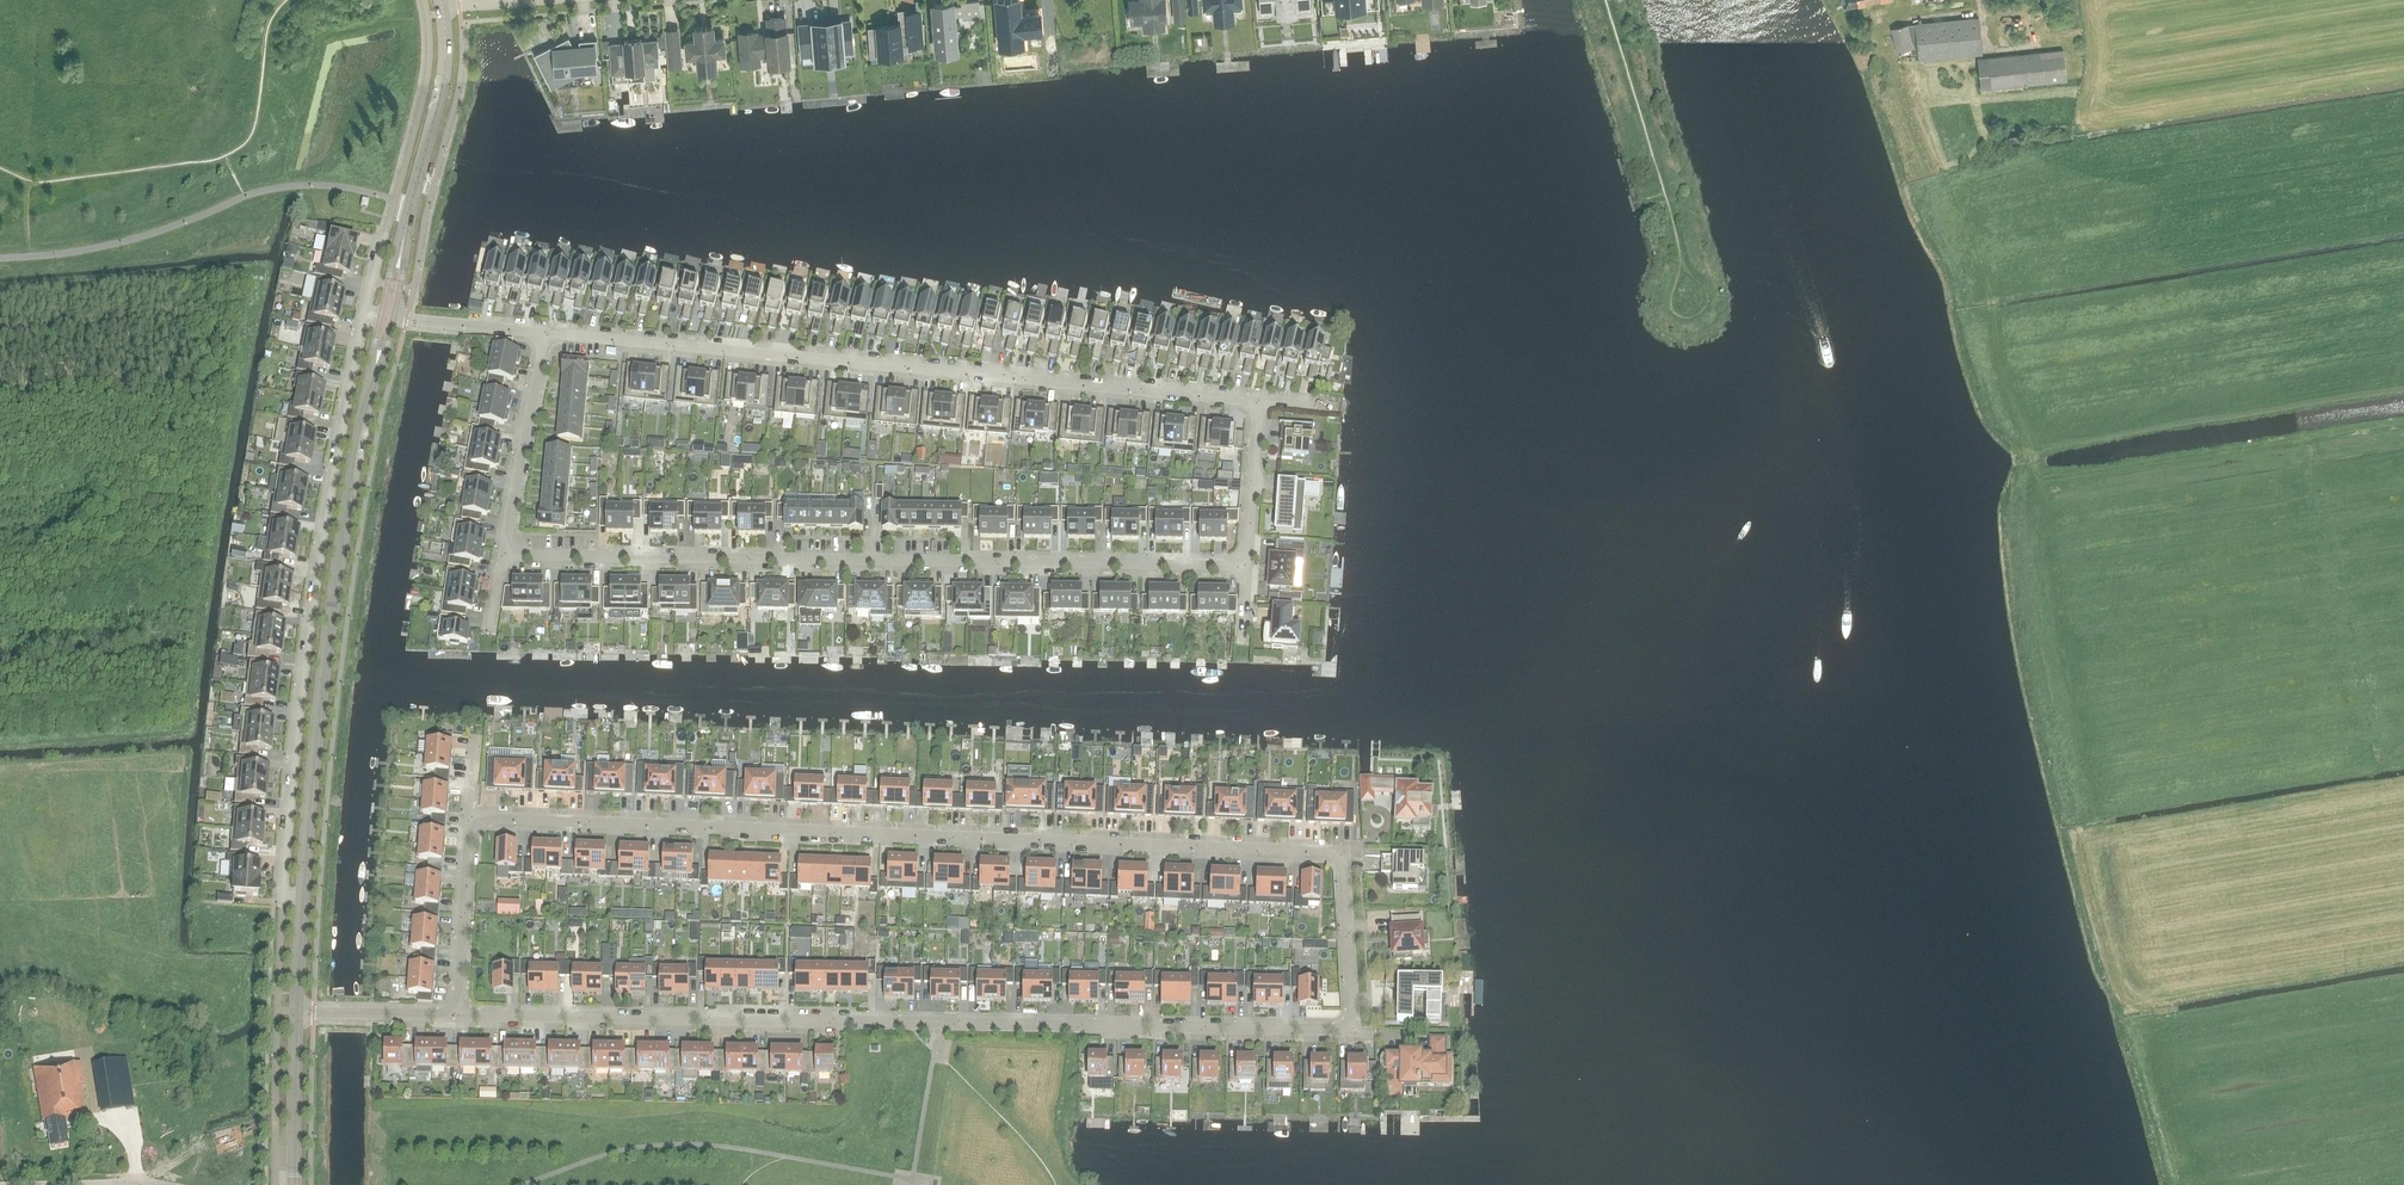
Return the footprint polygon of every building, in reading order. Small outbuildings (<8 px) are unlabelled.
[(1132,20),(1150,19),(1151,23),(1164,22),(1163,17),(1166,17),(1165,0),(1130,0),(1132,20)] [(1185,0),(1173,0),(1175,17),(1186,16),(1185,0)] [(1188,12),(1198,11),(1197,0),(1187,0),(1188,12)] [(1241,4),(1241,0),(1204,0),(1205,7),(1214,6),(1214,11),(1215,18),(1221,17),(1233,16),(1233,10),(1232,5),(1241,4)] [(1261,10),(1278,9),(1278,14),(1293,13),(1293,10),(1310,9),(1309,0),(1260,0),(1261,10)] [(937,44),(956,43),(954,17),(962,16),(963,20),(980,18),(979,1),(961,3),(962,6),(953,7),(953,3),(934,5),(937,44)] [(1036,32),(1035,13),(1021,14),(1020,2),(996,4),(1000,47),(1024,45),(1023,34),(1036,32)] [(901,52),(912,51),(911,46),(922,45),(919,12),(908,13),(909,24),(899,24),(878,26),(878,27),(868,28),(870,51),(880,50),(880,56),(881,57),(901,55),(901,52)] [(742,61),(759,59),(759,56),(769,55),(769,61),(789,59),(787,32),(785,32),(784,18),(767,19),(768,33),(767,33),(767,35),(757,36),(757,32),(739,34),(742,61)] [(1979,18),(1909,25),(1893,29),(1898,53),(1914,49),(1921,49),(1922,60),(1982,54),(1979,18)] [(849,22),(800,26),(802,53),(803,53),(817,52),(817,56),(817,57),(817,58),(842,56),(843,56),(842,55),(842,54),(842,50),(852,49),(850,22),(849,22)] [(713,31),(696,32),(697,41),(687,42),(688,56),(698,55),(699,65),(716,64),(715,54),(725,53),(724,39),(714,39),(713,31)] [(586,72),(596,71),(595,57),(598,57),(597,39),(579,41),(580,47),(574,47),(569,38),(534,55),(549,85),(550,85),(557,81),(559,83),(570,77),(570,73),(576,73),(577,74),(580,72),(586,72)] [(625,44),(610,45),(613,73),(623,72),(623,70),(631,70),(632,80),(655,78),(654,65),(658,64),(656,41),(642,43),(642,40),(624,41),(625,44)] [(666,48),(668,69),(683,68),(681,47),(666,48)] [(1981,90),(2066,81),(2063,50),(1977,59),(1981,90)] [(318,223),(316,232),(332,235),(334,225),(318,223)] [(325,237),(322,253),(351,259),(354,244),(343,241),(344,239),(336,237),(335,239),(325,237)] [(351,259),(322,253),(318,266),(316,266),(314,274),(332,278),(333,271),(347,274),(351,259)] [(482,274),(487,275),(484,286),(490,287),(487,301),(495,303),(504,263),(498,261),(499,259),(486,256),(482,274)] [(504,276),(508,277),(506,288),(512,289),(509,303),(516,305),(526,265),(520,263),(520,261),(508,258),(504,276)] [(284,259),(282,268),(292,271),(294,261),(284,259)] [(525,278),(530,279),(527,290),(534,291),(530,305),(538,307),(548,267),(541,265),(542,263),(529,260),(525,278)] [(547,280),(552,281),(549,292),(555,293),(552,307),(560,309),(569,269),(563,267),(563,265),(551,262),(547,280)] [(573,283),(571,294),(577,295),(574,309),(581,311),(591,271),(584,269),(585,267),(573,264),(568,282),(573,283)] [(603,313),(612,273),(606,271),(606,269),(594,266),(590,284),(595,285),(592,296),(598,297),(595,311),(603,313)] [(617,313),(624,315),(634,275),(628,273),(628,271),(616,269),(612,286),(616,287),(614,298),(620,299),(617,313)] [(638,315),(646,317),(655,277),(649,276),(650,274),(637,271),(633,288),(638,289),(635,300),(642,302),(638,315)] [(660,318),(668,319),(677,279),(671,278),(671,276),(659,273),(655,290),(659,291),(657,302),(663,304),(660,318)] [(681,320),(689,322),(699,281),(692,280),(693,278),(681,275),(676,292),(681,293),(678,304),(685,306),(681,320)] [(703,322),(711,324),(720,283),(714,282),(714,280),(702,277),(698,294),(703,295),(700,306),(706,308),(703,322)] [(316,278),(311,300),(340,306),(343,292),(329,289),(331,281),(316,278)] [(742,285),(736,284),(736,282),(724,279),(720,296),(724,298),(722,308),(728,310),(725,324),(732,326),(742,285)] [(746,326),(754,328),(763,288),(757,286),(758,284),(745,281),(741,298),(746,300),(743,310),(750,312),(746,326)] [(768,328),(775,330),(785,290),(779,288),(779,286),(767,283),(763,301),(767,302),(765,313),(771,314),(768,328)] [(789,330),(797,332),(807,292),(800,290),(801,288),(788,285),(784,303),(789,304),(786,315),(793,316),(789,330)] [(811,332),(819,334),(828,294),(822,292),(822,290),(810,287),(806,305),(811,306),(808,317),(814,318),(811,332)] [(828,307),(832,308),(830,319),(836,320),(833,334),(840,336),(850,296),(843,294),(844,292),(832,289),(828,307)] [(849,309),(854,310),(851,321),(857,322),(854,336),(862,338),(871,298),(865,296),(865,294),(853,291),(849,309)] [(873,323),(879,324),(876,338),(883,340),(893,300),(887,299),(887,296),(875,294),(871,311),(875,312),(873,323)] [(894,325),(901,326),(897,340),(905,342),(914,302),(908,301),(909,299),(896,296),(892,313),(897,314),(894,325)] [(914,315),(918,316),(916,327),(922,329),(919,343),(927,344),(936,304),(930,303),(930,301),(918,298),(914,315)] [(340,306),(311,300),(306,322),(321,326),(323,318),(337,321),(340,306)] [(941,345),(948,346),(958,306),(951,305),(952,303),(940,300),(935,317),(940,318),(937,329),(944,331),(941,345)] [(957,319),(962,320),(959,331),(965,333),(962,347),(970,349),(979,308),(973,307),(973,305),(961,302),(957,319)] [(991,351),(1001,310),(994,309),(995,307),(983,304),(979,321),(983,322),(981,333),(987,335),(984,349),(991,351)] [(1005,351),(1013,353),(1022,312),(1016,311),(1017,309),(1004,306),(1000,323),(1005,325),(1002,335),(1009,337),(1005,351)] [(1022,326),(1026,327),(1024,338),(1030,339),(1027,353),(1035,355),(1044,315),(1038,313),(1038,311),(1026,308),(1022,326)] [(1043,328),(1048,329),(1045,340),(1052,341),(1048,355),(1056,357),(1066,317),(1059,315),(1060,313),(1047,310),(1043,328)] [(293,312),(291,320),(299,321),(300,316),(298,313),(293,312)] [(1065,330),(1070,331),(1067,342),(1073,343),(1070,357),(1078,359),(1087,319),(1081,317),(1081,315),(1069,312),(1065,330)] [(1092,359),(1099,361),(1109,321),(1102,319),(1103,317),(1091,314),(1087,332),(1091,333),(1089,344),(1095,345),(1092,359)] [(1113,361),(1121,363),(1130,323),(1124,321),(1124,319),(1112,316),(1108,334),(1113,335),(1110,346),(1116,347),(1113,361)] [(1130,336),(1134,337),(1132,348),(1138,349),(1135,363),(1142,365),(1152,325),(1146,323),(1146,321),(1134,318),(1130,336)] [(287,321),(286,328),(297,330),(298,323),(287,321)] [(1156,365),(1164,367),(1173,327),(1167,326),(1168,323),(1155,321),(1151,338),(1156,339),(1153,350),(1160,351),(1156,365)] [(1178,367),(1186,369),(1195,329),(1189,328),(1189,326),(1177,323),(1173,340),(1177,341),(1175,352),(1181,353),(1178,367)] [(308,341),(306,349),(330,354),(333,339),(319,336),(320,328),(305,325),(302,340),(308,341)] [(1199,370),(1207,371),(1217,331),(1210,330),(1211,328),(1199,325),(1194,342),(1199,343),(1197,354),(1203,356),(1199,370)] [(1221,372),(1229,373),(1238,333),(1232,332),(1232,330),(1220,327),(1216,344),(1221,345),(1218,356),(1224,358),(1221,372)] [(1243,374),(1250,375),(1260,335),(1253,334),(1254,332),(1242,329),(1238,346),(1242,347),(1240,358),(1246,360),(1243,374)] [(1264,376),(1272,378),(1281,337),(1275,336),(1276,334),(1263,331),(1259,348),(1264,349),(1261,360),(1268,362),(1264,376)] [(1286,378),(1294,380),(1303,339),(1297,338),(1297,336),(1285,333),(1281,350),(1285,352),(1283,362),(1289,364),(1286,378)] [(1323,347),(1325,342),(1318,340),(1319,338),(1306,335),(1302,352),(1307,354),(1304,365),(1311,366),(1307,380),(1315,382),(1320,360),(1329,362),(1331,349),(1323,347)] [(496,339),(492,361),(515,366),(516,363),(519,364),(520,356),(518,355),(518,351),(511,350),(513,340),(496,339)] [(327,368),(330,354),(306,349),(305,356),(299,355),(296,370),(311,373),(313,365),(327,368)] [(492,361),(487,383),(503,386),(505,379),(512,380),(513,377),(516,377),(518,369),(515,369),(515,366),(492,361)] [(589,363),(564,361),(562,375),(565,375),(588,377),(589,363)] [(624,399),(645,401),(648,371),(635,370),(635,364),(627,363),(624,399)] [(270,367),(268,374),(275,376),(276,368),(270,367)] [(661,372),(648,371),(645,401),(666,403),(670,367),(662,367),(661,372)] [(673,404),(695,406),(698,376),(685,375),(685,369),(677,368),(673,404)] [(711,377),(698,376),(695,406),(716,408),(720,372),(712,371),(711,377)] [(298,389),(297,396),(321,401),(323,386),(309,384),(311,376),(296,373),(293,387),(298,389)] [(731,403),(745,405),(748,381),(734,379),(735,374),(727,373),(724,401),(731,402),(731,403)] [(587,390),(588,377),(565,375),(563,387),(561,387),(587,390)] [(770,377),(761,376),(761,382),(748,381),(745,405),(745,408),(766,410),(770,377)] [(773,413),(795,415),(798,386),(784,384),(785,379),(777,378),(773,413)] [(811,387),(798,386),(795,415),(816,417),(819,382),(811,381),(811,387)] [(487,383),(483,405),(506,410),(507,407),(510,408),(511,399),(508,399),(509,395),(501,394),(503,386),(487,383)] [(845,420),(846,414),(845,414),(847,390),(834,389),(835,383),(827,383),(823,418),(845,420)] [(869,387),(861,386),(861,392),(847,390),(845,414),(846,414),(845,420),(866,422),(869,387)] [(563,388),(562,400),(586,402),(587,390),(561,387),(561,388),(563,388)] [(877,387),(873,423),(894,425),(897,395),(884,394),(885,388),(877,387)] [(919,392),(911,391),(911,396),(897,395),(894,425),(916,427),(919,392)] [(931,393),(923,392),(919,427),(941,429),(944,400),(931,398),(931,393)] [(966,396),(957,395),(957,401),(944,400),(941,429),(962,431),(966,396)] [(318,415),(321,401),(297,396),(295,404),(290,403),(287,417),(302,420),(304,413),(318,415)] [(977,397),(969,396),(966,432),(987,434),(990,404),(977,403),(977,397)] [(559,413),(585,415),(586,402),(562,400),(561,413),(559,413)] [(1012,400),(1004,400),(1003,405),(990,404),(987,434),(1009,436),(1012,400)] [(1012,433),(1034,435),(1035,433),(1034,433),(1036,409),(1023,407),(1024,402),(1016,401),(1012,433)] [(1036,409),(1034,433),(1035,433),(1048,434),(1048,432),(1056,433),(1058,405),(1050,404),(1050,410),(1036,409)] [(473,426),(494,430),(496,423),(503,424),(504,421),(507,421),(508,413),(506,412),(506,410),(483,405),(478,427),(473,426)] [(1058,441),(1080,443),(1083,413),(1070,412),(1070,406),(1062,405),(1058,441)] [(1096,414),(1083,413),(1080,443),(1101,445),(1105,409),(1096,409),(1096,414)] [(1113,440),(1126,441),(1127,441),(1129,417),(1116,416),(1116,411),(1108,410),(1105,438),(1113,439),(1113,440)] [(584,428),(585,415),(559,413),(561,413),(560,426),(584,428)] [(1129,417),(1127,441),(1126,441),(1126,444),(1148,446),(1151,414),(1143,413),(1142,419),(1129,417)] [(1155,414),(1151,450),(1173,452),(1175,422),(1162,421),(1163,415),(1155,414)] [(1189,423),(1175,422),(1173,452),(1194,454),(1197,418),(1189,417),(1189,423)] [(1220,453),(1220,450),(1219,450),(1222,426),(1209,425),(1209,419),(1201,419),(1198,451),(1220,453)] [(289,436),(288,444),(312,448),(314,434),(300,431),(302,423),(286,421),(284,435),(289,436)] [(1314,425),(1280,422),(1279,423),(1284,424),(1283,434),(1285,434),(1284,440),(1283,440),(1281,458),(1292,459),(1292,455),(1308,456),(1309,443),(1311,443),(1310,451),(1325,452),(1327,429),(1313,428),(1313,426),(1314,426),(1314,425)] [(473,426),(468,448),(498,454),(498,451),(501,452),(503,443),(500,443),(500,439),(493,438),(494,430),(473,426)] [(560,426),(559,439),(582,441),(584,428),(560,426)] [(1236,428),(1222,426),(1219,450),(1220,450),(1233,452),(1234,450),(1243,451),(1244,433),(1235,432),(1236,428)] [(632,441),(631,448),(639,449),(639,441),(632,441)] [(689,444),(676,442),(676,450),(688,451),(689,444)] [(309,463),(312,448),(288,444),(287,452),(281,451),(278,465),(293,468),(295,460),(309,463)] [(704,445),(703,452),(714,453),(714,446),(704,445)] [(742,446),(741,454),(751,455),(751,447),(742,446)] [(497,456),(498,454),(468,448),(464,470),(486,474),(487,467),(495,468),(496,465),(498,465),(500,457),(497,456)] [(548,448),(547,462),(571,464),(572,451),(548,448)] [(843,451),(842,459),(849,459),(850,452),(843,451)] [(940,455),(939,464),(946,465),(947,456),(940,455)] [(732,470),(744,470),(744,457),(732,457),(732,470)] [(962,465),(973,467),(974,459),(962,458),(962,465)] [(544,474),(570,477),(571,464),(547,462),(546,474),(544,474)] [(851,465),(851,476),(856,476),(856,474),(859,474),(860,466),(851,465)] [(281,484),(280,492),(303,496),(306,481),(292,479),(293,471),(278,468),(275,483),(281,484)] [(1216,481),(1228,482),(1233,482),(1233,473),(1217,472),(1216,481)] [(468,483),(465,496),(489,501),(490,498),(492,498),(494,490),(491,490),(492,486),(484,485),(485,477),(463,473),(462,482),(468,483)] [(545,487),(568,489),(570,477),(544,474),(544,475),(546,475),(545,487)] [(1228,482),(1216,481),(1214,481),(1214,489),(1228,489),(1228,482)] [(1293,518),(1303,519),(1304,497),(1319,498),(1320,484),(1279,481),(1275,532),(1292,533),(1293,518)] [(541,500),(567,502),(568,489),(545,487),(543,500),(541,500)] [(301,510),(303,496),(280,492),(278,499),(273,499),(270,513),(285,516),(287,508),(301,510)] [(489,501),(465,496),(461,518),(478,521),(479,514),(487,515),(487,512),(490,512),(491,504),(489,503),(489,501)] [(606,532),(620,532),(620,508),(614,508),(614,502),(608,502),(607,499),(600,499),(599,517),(607,517),(606,532)] [(543,500),(542,512),(542,513),(566,515),(567,502),(541,500),(543,500)] [(836,527),(837,507),(837,500),(836,500),(836,503),(824,503),(823,527),(836,527)] [(837,500),(837,507),(836,527),(836,529),(837,529),(837,527),(849,527),(849,500),(837,500)] [(849,500),(849,527),(849,529),(863,530),(863,501),(849,500)] [(620,508),(620,532),(633,532),(633,518),(640,518),(641,502),(621,502),(621,508),(620,508)] [(650,532),(664,533),(664,508),(658,508),(658,503),(644,502),(643,518),(651,518),(650,532)] [(784,526),(798,526),(798,503),(785,502),(785,505),(778,505),(777,519),(784,520),(784,526)] [(664,508),(664,533),(677,533),(677,518),(684,518),(685,503),(677,503),(677,509),(664,508)] [(694,533),(708,533),(708,503),(687,503),(687,518),(694,518),(694,533)] [(729,504),(708,503),(708,533),(721,533),(721,519),(728,519),(729,504)] [(810,529),(811,529),(811,503),(798,503),(798,526),(810,527),(810,529)] [(811,503),(811,529),(811,527),(823,527),(824,503),(811,503)] [(738,534),(752,534),(752,504),(731,504),(731,519),(738,519),(738,534)] [(772,504),(752,504),(752,534),(765,534),(765,519),(772,519),(772,504)] [(883,504),(882,530),(896,530),(896,528),(896,504),(883,504)] [(909,530),(909,504),(896,504),(896,528),(908,528),(908,530),(909,530)] [(909,530),(909,528),(922,528),(922,504),(909,504),(909,530)] [(934,530),(935,505),(922,504),(922,528),(934,528),(934,530)] [(935,528),(947,529),(948,505),(935,505),(934,530),(935,530),(935,528)] [(968,505),(948,505),(947,529),(961,529),(961,519),(968,519),(968,505)] [(980,537),(993,537),(994,513),(987,513),(987,507),(973,507),(973,521),(980,521),(980,537)] [(1000,513),(994,513),(993,537),(1007,537),(1007,522),(1014,522),(1014,508),(1000,507),(1000,513)] [(1024,522),(1024,538),(1037,538),(1038,514),(1031,514),(1031,508),(1017,508),(1017,522),(1024,522)] [(1058,508),(1044,508),(1044,514),(1038,514),(1037,538),(1050,538),(1051,522),(1058,523),(1058,508)] [(1068,538),(1081,538),(1081,514),(1075,514),(1075,508),(1061,508),(1061,523),(1068,523),(1068,538)] [(1088,509),(1088,514),(1081,514),(1081,538),(1094,539),(1095,523),(1102,523),(1102,509),(1088,509)] [(1112,539),(1125,539),(1125,515),(1119,515),(1119,509),(1105,509),(1105,523),(1112,523),(1112,539)] [(1132,515),(1125,515),(1125,539),(1138,539),(1139,524),(1146,524),(1146,509),(1132,509),(1132,515)] [(1156,524),(1156,540),(1169,540),(1169,516),(1163,515),(1163,510),(1149,510),(1149,524),(1156,524)] [(1176,516),(1169,516),(1169,540),(1182,540),(1182,524),(1190,524),(1190,510),(1176,510),(1176,516)] [(1200,540),(1213,540),(1213,511),(1193,510),(1193,525),(1200,525),(1200,540)] [(1213,540),(1226,541),(1226,523),(1238,523),(1239,511),(1213,511),(1213,540)] [(539,526),(565,528),(566,515),(542,513),(542,512),(540,512),(539,526)] [(270,516),(266,539),(296,543),(298,529),(284,526),(285,519),(270,516)] [(455,521),(452,543),(481,548),(482,545),(484,546),(486,537),(483,537),(484,533),(476,532),(477,524),(455,521)] [(296,543),(266,539),(263,561),(278,563),(279,556),(293,558),(296,543)] [(1277,542),(1276,558),(1271,557),(1270,569),(1269,569),(1269,576),(1270,576),(1269,587),(1281,588),(1280,591),(1291,592),(1291,589),(1302,589),(1305,544),(1277,542)] [(481,548),(452,543),(448,565),(470,569),(471,561),(479,562),(479,559),(482,559),(484,551),(481,550),(481,548)] [(232,550),(231,557),(245,559),(247,552),(232,550)] [(261,573),(259,587),(289,591),(291,576),(276,574),(277,567),(257,563),(255,572),(261,573)] [(448,568),(444,590),(474,595),(474,592),(477,593),(478,584),(475,584),(476,580),(468,579),(469,571),(448,568)] [(502,609),(528,610),(528,580),(525,580),(525,577),(517,577),(517,580),(513,580),(513,588),(505,588),(502,609)] [(528,580),(528,610),(550,610),(550,588),(543,588),(543,580),(539,580),(539,577),(531,577),(531,580),(528,580)] [(554,610),(577,610),(577,581),(574,580),(574,578),(566,577),(566,580),(562,580),(562,588),(554,588),(554,610)] [(580,581),(577,581),(577,610),(591,610),(591,605),(599,605),(599,589),(592,588),(592,581),(588,581),(588,578),(580,578),(580,581)] [(603,611),(626,611),(626,581),(623,581),(623,578),(615,578),(615,581),(611,581),(611,589),(603,589),(603,611)] [(629,581),(626,581),(626,611),(648,611),(648,589),(641,589),(641,581),(637,581),(637,578),(629,578),(629,581)] [(660,611),(675,611),(675,582),(672,582),(672,579),(664,579),(664,581),(660,581),(660,589),(652,589),(652,605),(660,606),(660,611)] [(675,582),(675,611),(697,612),(697,590),(690,590),(690,582),(686,582),(686,579),(678,579),(677,582),(675,582)] [(701,614),(723,615),(724,579),(715,579),(714,585),(701,585),(701,614)] [(733,580),(724,579),(723,615),(738,615),(738,606),(746,606),(746,585),(733,585),(733,580)] [(758,610),(772,610),(773,580),(763,580),(763,586),(750,585),(750,601),(758,601),(758,610)] [(773,580),(772,610),(787,610),(787,607),(795,607),(795,586),(782,586),(782,580),(773,580)] [(821,616),(822,581),(812,581),(812,586),(799,586),(799,616),(821,616)] [(822,581),(821,616),(822,616),(822,611),(836,611),(836,602),(844,602),(844,587),(831,587),(831,581),(822,581)] [(870,617),(871,582),(861,581),(861,587),(848,587),(848,611),(870,611),(870,617)] [(871,582),(870,617),(893,617),(893,588),(880,587),(880,582),(871,582)] [(904,618),(919,618),(920,582),(910,582),(910,588),(897,588),(897,609),(904,609),(904,618)] [(929,582),(920,582),(919,618),(941,618),(942,588),(929,588),(929,582)] [(968,618),(968,619),(969,583),(959,583),(959,589),(946,588),(946,603),(953,604),(953,613),(968,613),(968,618)] [(978,583),(969,583),(968,619),(990,619),(991,589),(978,589),(978,583)] [(994,619),(1017,619),(1018,584),(1008,583),(1008,589),(995,589),(994,619)] [(1027,584),(1018,584),(1017,619),(1039,619),(1040,590),(1027,589),(1027,584)] [(1044,595),(1044,611),(1066,611),(1066,587),(1064,587),(1064,584),(1055,584),(1055,587),(1052,587),(1051,595),(1044,595)] [(1069,587),(1066,587),(1066,611),(1088,612),(1089,595),(1081,595),(1081,587),(1078,587),(1078,584),(1069,584),(1069,587)] [(1093,595),(1093,612),(1115,612),(1115,588),(1113,588),(1113,585),(1104,585),(1104,588),(1101,588),(1100,595),(1093,595)] [(1118,588),(1115,588),(1115,612),(1137,612),(1138,596),(1130,596),(1130,588),(1127,588),(1127,585),(1118,585),(1118,588)] [(1142,612),(1164,613),(1164,589),(1162,589),(1162,586),(1153,586),(1153,588),(1149,588),(1149,596),(1142,596),(1142,612)] [(1167,589),(1164,589),(1164,613),(1186,613),(1187,597),(1179,597),(1179,589),(1175,589),(1175,586),(1167,586),(1167,589)] [(1190,613),(1213,613),(1213,589),(1210,589),(1210,586),(1202,586),(1202,589),(1198,589),(1198,597),(1191,597),(1190,613)] [(1216,589),(1213,589),(1213,613),(1236,614),(1237,597),(1228,597),(1228,590),(1224,589),(1224,587),(1216,586),(1216,589)] [(286,606),(289,591),(259,587),(256,609),(271,611),(272,604),(286,606)] [(474,595),(444,590),(441,612),(463,616),(464,608),(472,609),(472,606),(475,606),(476,598),(473,597),(474,595)] [(1270,593),(1269,601),(1278,601),(1279,594),(1270,593)] [(1279,594),(1278,601),(1301,603),(1301,595),(1279,594)] [(1273,631),(1266,631),(1265,643),(1298,646),(1299,629),(1293,628),(1295,610),(1291,609),(1280,609),(1274,608),(1273,631)] [(255,612),(252,635),(282,639),(284,624),(270,622),(271,614),(255,612)] [(437,639),(451,641),(450,644),(459,645),(459,642),(467,643),(467,639),(470,640),(471,631),(468,631),(469,627),(461,626),(462,619),(440,616),(437,639)] [(738,634),(738,643),(739,643),(739,652),(740,652),(747,652),(748,634),(738,634)] [(282,639),(252,635),(258,636),(257,643),(249,642),(247,657),(265,659),(266,651),(280,653),(282,639)] [(234,647),(233,656),(242,657),(243,648),(237,647),(234,647)] [(249,660),(246,683),(276,687),(278,672),(263,670),(264,662),(249,660)] [(276,687),(246,683),(244,706),(259,707),(260,700),(274,701),(276,687)] [(228,695),(227,705),(234,706),(235,695),(228,695)] [(242,717),(241,731),(271,734),(272,720),(258,718),(259,710),(240,708),(240,717),(242,717)] [(271,734),(241,731),(238,754),(254,755),(255,748),(269,749),(271,734)] [(425,741),(424,755),(452,757),(452,748),(453,734),(438,733),(438,741),(425,741)] [(435,770),(435,778),(449,779),(450,765),(451,765),(452,757),(424,755),(423,769),(435,770)] [(237,766),(236,780),(266,782),(267,768),(253,766),(254,759),(235,757),(235,765),(237,766)] [(486,789),(509,790),(511,758),(487,757),(486,789)] [(511,758),(509,790),(532,791),(534,759),(511,758)] [(536,791),(559,792),(561,763),(546,763),(545,774),(542,774),(537,773),(536,791)] [(561,763),(559,792),(583,793),(583,778),(575,778),(575,764),(561,763)] [(586,793),(609,794),(611,765),(588,764),(586,793)] [(636,795),(660,796),(661,765),(638,764),(636,795)] [(611,765),(609,794),(633,795),(634,766),(611,765)] [(661,765),(660,796),(683,797),(684,765),(661,765)] [(1006,807),(1006,811),(1029,811),(1030,785),(1031,778),(1031,767),(1008,766),(1008,777),(1007,793),(1007,795),(1006,807)] [(737,800),(760,801),(761,769),(746,768),(746,782),(737,782),(737,800)] [(687,798),(710,799),(711,769),(696,769),(696,772),(688,771),(687,798)] [(711,769),(710,799),(733,800),(734,773),(725,773),(726,770),(711,769)] [(761,769),(760,801),(783,801),(784,775),(761,774),(762,769),(761,769)] [(800,804),(809,805),(810,774),(796,774),(795,789),(788,789),(787,803),(800,804)] [(823,790),(824,775),(810,774),(809,805),(817,805),(817,804),(822,804),(830,805),(831,790),(823,790)] [(839,776),(838,791),(831,790),(830,805),(843,805),(843,806),(852,806),(853,776),(839,776)] [(867,777),(853,776),(852,806),(860,807),(860,806),(873,806),(874,792),(866,792),(867,777)] [(1361,777),(1360,777),(1361,802),(1374,801),(1374,793),(1373,777),(1373,776),(1372,776),(1370,776),(1361,777)] [(881,792),(874,792),(873,806),(886,807),(886,808),(894,808),(896,778),(882,777),(881,792)] [(1407,778),(1373,777),(1374,793),(1394,794),(1398,794),(1398,798),(1394,797),(1393,809),(1397,809),(1397,821),(1413,822),(1412,828),(1429,828),(1430,791),(1415,790),(1416,786),(1407,786),(1407,778)] [(422,785),(421,799),(448,802),(449,793),(448,793),(449,779),(435,778),(434,786),(422,785)] [(909,794),(910,778),(896,778),(894,808),(903,808),(916,808),(917,794),(909,794)] [(925,779),(924,794),(917,794),(916,808),(929,809),(937,810),(939,780),(925,779)] [(266,782),(236,780),(234,802),(249,804),(250,796),(264,797),(266,782)] [(952,795),(953,780),(939,780),(937,810),(946,810),(946,809),(959,810),(959,796),(952,795)] [(967,796),(959,796),(959,810),(972,810),(972,811),(980,812),(982,781),(968,781),(967,796)] [(996,782),(982,781),(980,812),(989,812),(989,811),(1002,812),(1002,807),(1003,797),(995,797),(996,782)] [(1054,786),(1030,785),(1029,811),(1053,812),(1054,786)] [(1156,817),(1180,818),(1181,786),(1166,785),(1166,799),(1157,799),(1156,817)] [(1056,813),(1079,813),(1081,787),(1057,786),(1056,813)] [(1106,815),(1130,815),(1131,786),(1130,786),(1130,789),(1107,788),(1106,815)] [(1131,786),(1130,815),(1153,816),(1154,787),(1131,786)] [(1181,786),(1180,818),(1203,819),(1204,787),(1181,786)] [(1104,788),(1081,787),(1079,813),(1103,814),(1104,788)] [(1207,819),(1230,820),(1231,788),(1230,788),(1230,793),(1216,793),(1216,804),(1207,804),(1207,819)] [(1254,789),(1231,788),(1230,820),(1253,821),(1254,789)] [(1257,821),(1280,822),(1281,790),(1280,795),(1266,795),(1265,806),(1257,806),(1257,821)] [(1281,790),(1280,822),(1303,823),(1304,791),(1281,790)] [(1307,823),(1330,824),(1331,792),(1331,795),(1316,794),(1316,808),(1307,808),(1307,823)] [(1331,792),(1330,824),(1353,825),(1354,793),(1331,792)] [(207,794),(206,802),(220,803),(221,795),(207,794)] [(432,814),(431,823),(446,824),(447,810),(448,802),(421,799),(420,813),(432,814)] [(234,805),(232,828),(262,830),(263,816),(248,815),(249,807),(234,805)] [(418,830),(417,844),(445,846),(445,837),(446,824),(431,823),(431,831),(418,830)] [(262,830),(232,828),(230,851),(245,852),(246,844),(260,845),(262,830)] [(498,842),(497,867),(509,867),(509,873),(522,874),(523,859),(515,859),(516,842),(498,842)] [(532,868),(547,869),(548,844),(533,843),(532,860),(525,859),(524,874),(532,874),(532,868)] [(445,846),(417,844),(416,858),(428,859),(428,867),(442,868),(443,855),(444,855),(445,846)] [(562,844),(548,844),(547,869),(561,870),(561,875),(568,876),(569,861),(562,861),(562,844)] [(576,862),(569,861),(568,876),(575,876),(576,870),(590,871),(591,845),(576,845),(576,862)] [(606,846),(591,845),(590,871),(598,871),(598,877),(611,877),(612,863),(605,863),(606,846)] [(620,846),(619,863),(612,863),(611,877),(619,878),(619,872),(633,873),(635,847),(620,846)] [(642,879),(655,879),(656,865),(649,865),(649,848),(635,847),(633,873),(642,873),(642,879)] [(677,880),(678,849),(663,848),(663,865),(656,865),(655,879),(677,880)] [(693,850),(678,849),(677,880),(699,881),(699,867),(692,866),(693,850)] [(229,863),(228,876),(258,879),(259,864),(245,863),(245,855),(227,854),(226,862),(229,863)] [(1381,855),(1381,872),(1392,873),(1392,880),(1393,880),(1392,889),(1417,890),(1418,871),(1424,871),(1424,856),(1408,856),(1408,854),(1396,854),(1396,856),(1381,855)] [(708,882),(723,882),(724,857),(709,856),(708,873),(701,873),(701,887),(708,887),(708,882)] [(724,857),(723,882),(737,883),(738,857),(724,857)] [(738,857),(737,883),(751,883),(752,858),(738,857)] [(888,874),(880,874),(880,888),(902,889),(903,858),(888,857),(888,874)] [(752,858),(751,883),(766,884),(767,859),(752,858)] [(917,875),(918,858),(903,858),(902,889),(924,890),(924,876),(917,875)] [(767,859),(766,884),(780,885),(780,890),(787,891),(788,876),(781,876),(781,859),(767,859)] [(933,885),(948,885),(949,860),(934,859),(934,876),(926,876),(926,890),(933,890),(933,885)] [(813,886),(814,860),(799,860),(798,877),(791,876),(790,891),(798,891),(798,885),(813,886)] [(814,860),(813,886),(827,887),(828,861),(814,860)] [(963,877),(964,860),(949,860),(948,885),(947,891),(970,892),(970,877),(963,877)] [(828,861),(827,887),(841,887),(842,862),(828,861)] [(980,887),(994,887),(995,862),(980,861),(980,878),(973,878),(972,892),(979,892),(980,887)] [(842,862),(841,887),(855,888),(857,862),(842,862)] [(857,862),(855,888),(870,888),(870,894),(877,894),(878,880),(871,880),(871,863),(857,862)] [(1010,862),(995,862),(994,887),(993,893),(1016,894),(1016,879),(1009,879),(1010,862)] [(1018,894),(1040,895),(1041,863),(1026,863),(1026,880),(1019,879),(1018,894)] [(1055,881),(1056,864),(1041,863),(1040,895),(1062,896),(1062,881),(1055,881)] [(1072,882),(1065,881),(1064,896),(1086,897),(1087,865),(1073,865),(1072,882)] [(1108,883),(1101,883),(1102,866),(1087,865),(1086,897),(1108,897),(1108,883)] [(415,875),(414,889),(441,891),(442,882),(441,882),(442,868),(428,867),(427,876),(415,875)] [(1110,898),(1118,898),(1118,892),(1132,893),(1133,867),(1119,867),(1118,884),(1111,883),(1110,898)] [(1147,885),(1148,868),(1133,867),(1132,893),(1132,898),(1154,899),(1155,885),(1147,885)] [(1156,899),(1178,900),(1178,895),(1179,869),(1165,869),(1164,885),(1157,885),(1156,899)] [(1193,887),(1194,870),(1179,869),(1178,895),(1178,900),(1200,901),(1201,887),(1193,887)] [(1202,901),(1224,902),(1225,871),(1211,870),(1210,887),(1203,887),(1202,901)] [(1239,888),(1240,872),(1225,871),(1224,902),(1246,903),(1247,889),(1239,888)] [(1256,889),(1249,889),(1248,903),(1270,904),(1272,873),(1257,872),(1256,889)] [(1286,890),(1286,873),(1272,873),(1270,904),(1292,905),(1293,891),(1286,890)] [(1320,903),(1321,875),(1303,874),(1302,891),(1295,891),(1294,908),(1308,908),(1308,903),(1320,903)] [(258,879),(228,876),(228,877),(234,877),(233,893),(237,893),(237,895),(245,896),(245,894),(257,895),(258,879)] [(425,904),(424,912),(439,913),(440,899),(441,891),(414,889),(413,903),(425,904)] [(232,903),(233,896),(217,895),(217,902),(232,903)] [(498,901),(497,916),(520,917),(520,902),(498,901)] [(411,919),(410,933),(438,935),(438,927),(439,913),(424,912),(424,920),(411,919)] [(665,914),(665,922),(674,923),(675,915),(665,914)] [(1146,914),(1145,924),(1154,924),(1154,914),(1146,914)] [(1412,953),(1422,953),(1420,916),(1392,918),(1392,917),(1391,917),(1393,961),(1394,961),(1394,960),(1413,959),(1412,953)] [(961,929),(971,929),(971,917),(961,918),(961,929)] [(422,949),(421,957),(435,958),(436,944),(437,944),(438,935),(410,933),(409,948),(422,949)] [(555,962),(558,962),(565,962),(565,954),(555,954),(555,962)] [(408,964),(407,978),(434,980),(435,972),(434,971),(435,958),(421,957),(420,965),(408,964)] [(631,960),(631,969),(630,994),(645,995),(645,978),(652,978),(653,964),(653,959),(645,958),(645,960),(631,960)] [(705,990),(720,990),(721,965),(706,964),(706,959),(699,958),(699,973),(706,973),(705,990)] [(1190,978),(1176,978),(1176,1004),(1190,1004),(1191,987),(1198,987),(1198,969),(1200,969),(1200,959),(1191,959),(1190,978)] [(778,966),(763,965),(763,991),(778,991),(778,974),(785,974),(786,960),(778,960),(778,966)] [(795,991),(810,992),(810,966),(796,966),(796,960),(789,960),(788,974),(796,975),(795,991)] [(490,966),(490,976),(494,976),(494,992),(512,992),(512,975),(519,976),(520,961),(506,961),(506,967),(495,966),(495,967),(491,967),(491,966),(490,966)] [(529,993),(543,993),(544,967),(529,967),(529,961),(522,961),(522,976),(529,976),(529,993)] [(868,967),(853,967),(853,992),(868,993),(868,976),(875,976),(875,962),(868,961),(868,967)] [(558,993),(558,976),(565,976),(566,962),(565,962),(558,962),(558,968),(544,967),(543,993),(558,993)] [(572,977),(572,993),(587,994),(587,968),(573,968),(573,962),(566,962),(565,976),(572,977)] [(602,994),(602,977),(609,977),(609,963),(602,963),(602,968),(587,968),(587,994),(602,994)] [(616,963),(609,963),(609,977),(616,977),(616,994),(630,994),(631,969),(616,969),(616,963)] [(661,964),(653,964),(652,978),(659,978),(659,995),(674,995),(674,970),(674,964),(664,964),(661,964)] [(689,970),(674,970),(674,995),(689,995),(689,979),(696,979),(696,964),(689,964),(689,970)] [(720,990),(734,990),(735,965),(721,965),(720,990)] [(734,990),(749,991),(749,965),(735,965),(734,990)] [(749,991),(763,991),(763,965),(749,965),(749,991)] [(810,992),(824,992),(825,966),(810,966),(810,992)] [(824,992),(839,992),(839,967),(825,966),(824,992)] [(839,992),(853,992),(853,967),(839,967),(839,992)] [(884,999),(899,999),(899,968),(878,967),(877,982),(884,982),(884,999)] [(921,968),(899,968),(899,999),(914,999),(914,982),(921,982),(921,968)] [(930,999),(945,1000),(946,968),(924,968),(923,982),(931,982),(930,999)] [(967,983),(967,969),(946,968),(945,1000),(960,1000),(960,983),(967,983)] [(992,975),(991,975),(977,975),(977,969),(970,969),(969,983),(977,983),(976,1000),(991,1000),(992,975)] [(991,975),(992,975),(991,1000),(1006,1001),(1006,984),(1013,984),(1014,970),(991,969),(991,975)] [(1023,984),(1023,1001),(1037,1001),(1038,976),(1038,970),(1016,970),(1016,984),(1023,984)] [(1052,970),(1052,976),(1038,976),(1037,1001),(1052,1001),(1052,985),(1059,985),(1060,970),(1052,970)] [(1062,985),(1069,985),(1069,1002),(1083,1002),(1084,976),(1084,971),(1062,970),(1062,985)] [(1300,989),(1299,1006),(1317,1006),(1317,990),(1321,990),(1321,992),(1322,992),(1322,981),(1321,981),(1321,982),(1318,981),(1318,975),(1300,974),(1300,970),(1293,970),(1292,989),(1300,989)] [(1084,976),(1083,1002),(1098,1002),(1098,985),(1106,986),(1106,971),(1084,971),(1084,976)] [(1108,971),(1108,986),(1115,986),(1115,1003),(1129,1003),(1130,977),(1130,972),(1108,971)] [(1130,977),(1129,1003),(1144,1003),(1145,986),(1152,986),(1152,972),(1130,972),(1130,977)] [(1154,986),(1161,987),(1161,1003),(1176,1004),(1176,978),(1162,978),(1162,972),(1154,972),(1154,986)] [(1207,1004),(1222,1004),(1222,979),(1223,979),(1223,973),(1200,973),(1200,987),(1207,987),(1207,1004)] [(1237,979),(1223,979),(1222,979),(1222,1004),(1236,1005),(1237,988),(1244,988),(1244,974),(1237,973),(1237,979)] [(1253,988),(1253,1005),(1268,1005),(1268,980),(1254,979),(1254,974),(1246,974),(1246,988),(1253,988)] [(1277,980),(1268,980),(1268,1005),(1283,1005),(1283,989),(1290,989),(1290,974),(1277,974),(1277,980)] [(1449,1007),(1442,1007),(1442,977),(1397,976),(1397,1021),(1449,1022),(1449,1007)] [(434,989),(434,980),(407,978),(406,992),(418,993),(417,1002),(432,1003),(432,994),(433,989),(434,989)] [(1381,1060),(1380,1061),(1380,1062),(1381,1064),(1381,1065),(1382,1066),(1383,1067),(1383,1068),(1385,1069),(1386,1069),(1387,1070),(1387,1090),(1387,1096),(1386,1096),(1386,1097),(1402,1097),(1402,1096),(1402,1090),(1402,1085),(1417,1086),(1430,1086),(1430,1083),(1436,1083),(1435,1087),(1443,1087),(1443,1083),(1450,1083),(1450,1056),(1449,1056),(1449,1053),(1444,1053),(1445,1045),(1445,1039),(1430,1039),(1430,1045),(1430,1056),(1420,1056),(1420,1054),(1401,1054),(1389,1053),(1388,1053),(1386,1054),(1385,1054),(1384,1055),(1383,1055),(1382,1056),(1381,1057),(1381,1059),(1381,1060)] [(402,1067),(409,1067),(410,1046),(402,1046),(402,1043),(383,1043),(383,1055),(386,1056),(385,1067),(388,1067),(388,1074),(402,1075),(402,1067)] [(432,1074),(432,1068),(431,1068),(432,1043),(417,1043),(417,1046),(410,1046),(409,1067),(416,1067),(417,1070),(418,1070),(418,1074),(432,1074)] [(447,1044),(432,1043),(431,1068),(432,1068),(451,1068),(454,1068),(454,1047),(446,1047),(447,1044)] [(461,1047),(454,1047),(454,1068),(476,1069),(476,1044),(461,1044),(461,1047)] [(491,1044),(476,1044),(476,1069),(498,1069),(498,1048),(491,1047),(491,1044)] [(506,1048),(498,1048),(498,1069),(520,1069),(521,1045),(506,1045),(506,1048)] [(535,1045),(521,1045),(520,1069),(538,1070),(542,1070),(543,1048),(535,1048),(535,1045)] [(550,1049),(543,1048),(542,1070),(565,1070),(565,1046),(550,1045),(550,1049)] [(580,1046),(565,1046),(565,1070),(587,1070),(587,1049),(580,1049),(580,1046)] [(595,1049),(587,1049),(587,1070),(609,1071),(609,1047),(595,1046),(595,1049)] [(624,1047),(609,1047),(609,1071),(631,1071),(632,1050),(624,1050),(624,1047)] [(639,1050),(632,1050),(631,1071),(653,1072),(654,1047),(639,1047),(639,1050)] [(669,1048),(654,1047),(653,1072),(676,1072),(676,1051),(668,1051),(669,1048)] [(682,1080),(698,1080),(698,1072),(698,1048),(683,1048),(683,1051),(676,1051),(676,1072),(682,1072),(682,1080)] [(698,1048),(698,1072),(712,1073),(719,1073),(720,1073),(720,1051),(713,1051),(713,1048),(698,1048)] [(728,1052),(720,1051),(720,1073),(742,1073),(743,1049),(728,1049),(728,1052)] [(757,1049),(743,1049),(742,1073),(764,1073),(765,1052),(757,1052),(757,1049)] [(772,1052),(765,1052),(764,1073),(787,1074),(787,1050),(772,1049),(772,1052)] [(787,1050),(787,1074),(802,1074),(809,1074),(809,1053),(802,1053),(802,1050),(787,1050)] [(817,1053),(809,1053),(809,1074),(833,1075),(833,1063),(836,1063),(836,1050),(817,1050),(817,1053)] [(1089,1089),(1091,1090),(1113,1091),(1114,1058),(1113,1058),(1106,1058),(1106,1055),(1086,1055),(1086,1067),(1087,1067),(1089,1067),(1089,1089)] [(1127,1055),(1127,1058),(1119,1058),(1118,1079),(1143,1080),(1143,1068),(1146,1068),(1146,1056),(1127,1055)] [(1164,1056),(1164,1059),(1156,1059),(1155,1058),(1155,1080),(1180,1080),(1180,1069),(1183,1069),(1183,1056),(1164,1056)] [(1201,1057),(1201,1060),(1193,1059),(1192,1059),(1192,1081),(1217,1081),(1217,1070),(1220,1070),(1220,1057),(1201,1057)] [(1238,1057),(1238,1060),(1230,1060),(1229,1060),(1229,1081),(1254,1082),(1254,1070),(1257,1070),(1257,1058),(1238,1057)] [(1288,1090),(1288,1082),(1291,1082),(1291,1071),(1294,1071),(1294,1058),(1275,1058),(1275,1061),(1267,1061),(1267,1060),(1266,1060),(1266,1090),(1267,1090),(1267,1089),(1288,1090)] [(126,1059),(120,1060),(125,1092),(124,1092),(101,1096),(103,1111),(134,1106),(126,1059)] [(1312,1059),(1312,1061),(1304,1061),(1303,1061),(1303,1091),(1304,1091),(1304,1090),(1325,1090),(1325,1083),(1328,1083),(1328,1071),(1331,1072),(1331,1059),(1312,1059)] [(1340,1083),(1340,1091),(1364,1091),(1365,1081),(1375,1081),(1376,1072),(1368,1072),(1368,1063),(1368,1059),(1349,1059),(1349,1062),(1341,1062),(1340,1062),(1340,1083)] [(120,1060),(96,1064),(101,1096),(124,1092),(125,1092),(120,1060)] [(47,1066),(34,1068),(36,1080),(43,1121),(45,1121),(47,1133),(49,1133),(52,1148),(66,1145),(65,1136),(66,1136),(65,1126),(63,1118),(85,1114),(80,1087),(84,1086),(80,1062),(65,1065),(65,1063),(47,1066)] [(480,1089),(480,1099),(496,1099),(496,1089),(480,1089)]
